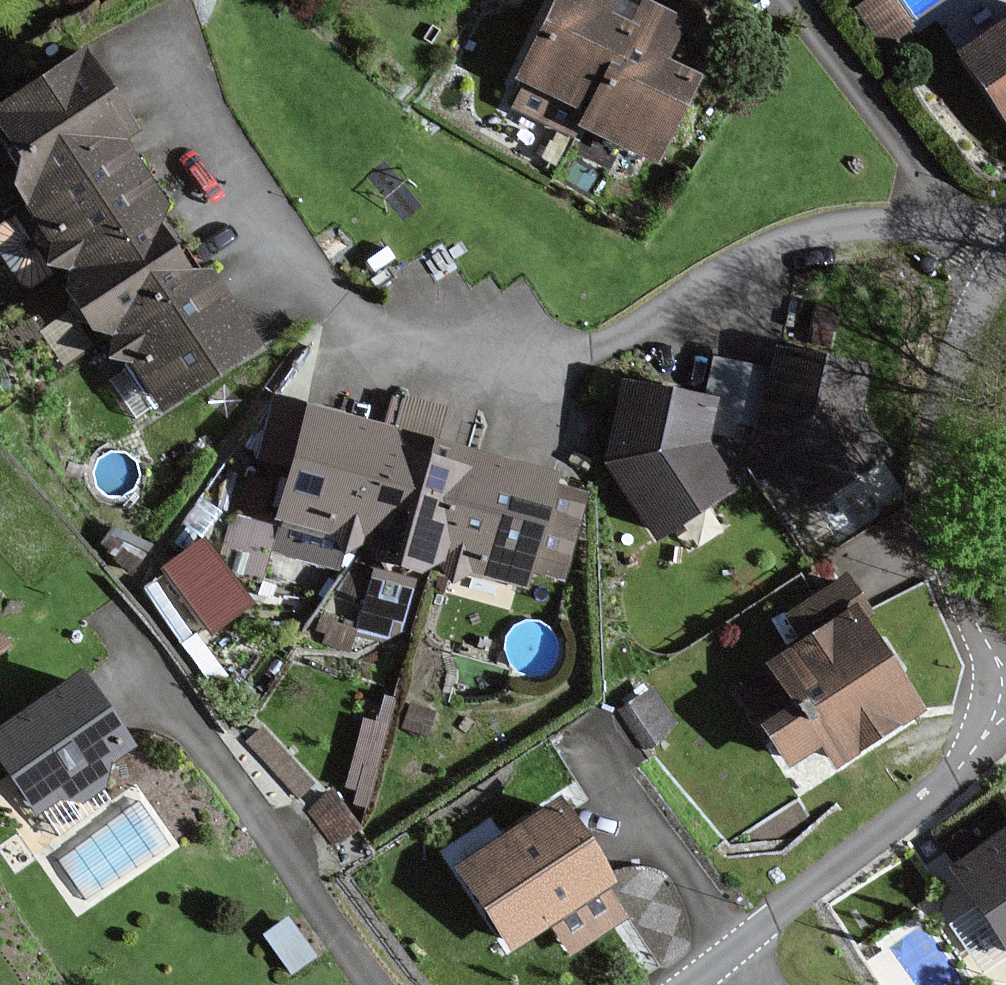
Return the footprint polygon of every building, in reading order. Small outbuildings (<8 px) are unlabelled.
[(510,83),(520,87),(509,110),(573,139),(577,130),(655,166),(697,77),(661,60),(679,23),(630,0),(549,0),(510,83)] [(854,9),(883,50),(913,28),(892,0),(867,0),(854,9)] [(954,53),(1005,131),(1005,16),(954,53)] [(14,191),(22,204),(117,141),(128,134),(78,58),(0,110),(0,126),(19,156),(14,191)] [(160,206),(117,141),(22,204),(65,268),(145,216),(160,206)] [(192,287),(145,216),(65,268),(112,339),(192,287)] [(252,346),(206,277),(192,287),(112,339),(158,408),(252,346)] [(806,500),(881,452),(854,410),(862,376),(818,365),(778,356),(773,378),(722,366),(712,407),(665,396),(625,386),(607,464),(651,534),(724,487),(699,448),(751,415),(806,500)] [(440,408),(397,397),(388,432),(360,541),(371,563),(417,576),(440,567),(468,456),(430,446),(440,408)] [(276,520),(360,541),(388,432),(304,411),(276,520)] [(543,488),(546,476),(468,456),(440,567),(518,588),(524,568),(557,576),(577,497),(543,488)] [(217,532),(168,552),(199,626),(248,605),(217,532)] [(837,762),(914,713),(855,621),(863,616),(843,584),(791,617),(807,642),(769,666),(770,669),(737,690),(785,765),(824,740),(837,762)] [(10,648),(0,633),(0,655),(10,648)] [(102,790),(105,764),(125,751),(76,679),(0,730),(0,766),(33,814),(58,797),(80,805),(102,790)] [(614,884),(557,802),(455,873),(509,951),(548,924),(571,957),(625,920),(605,891),(614,884)] [(954,865),(1005,944),(1005,832),(954,865)] [(286,916),(261,935),(289,977),(315,958),(286,916)]
